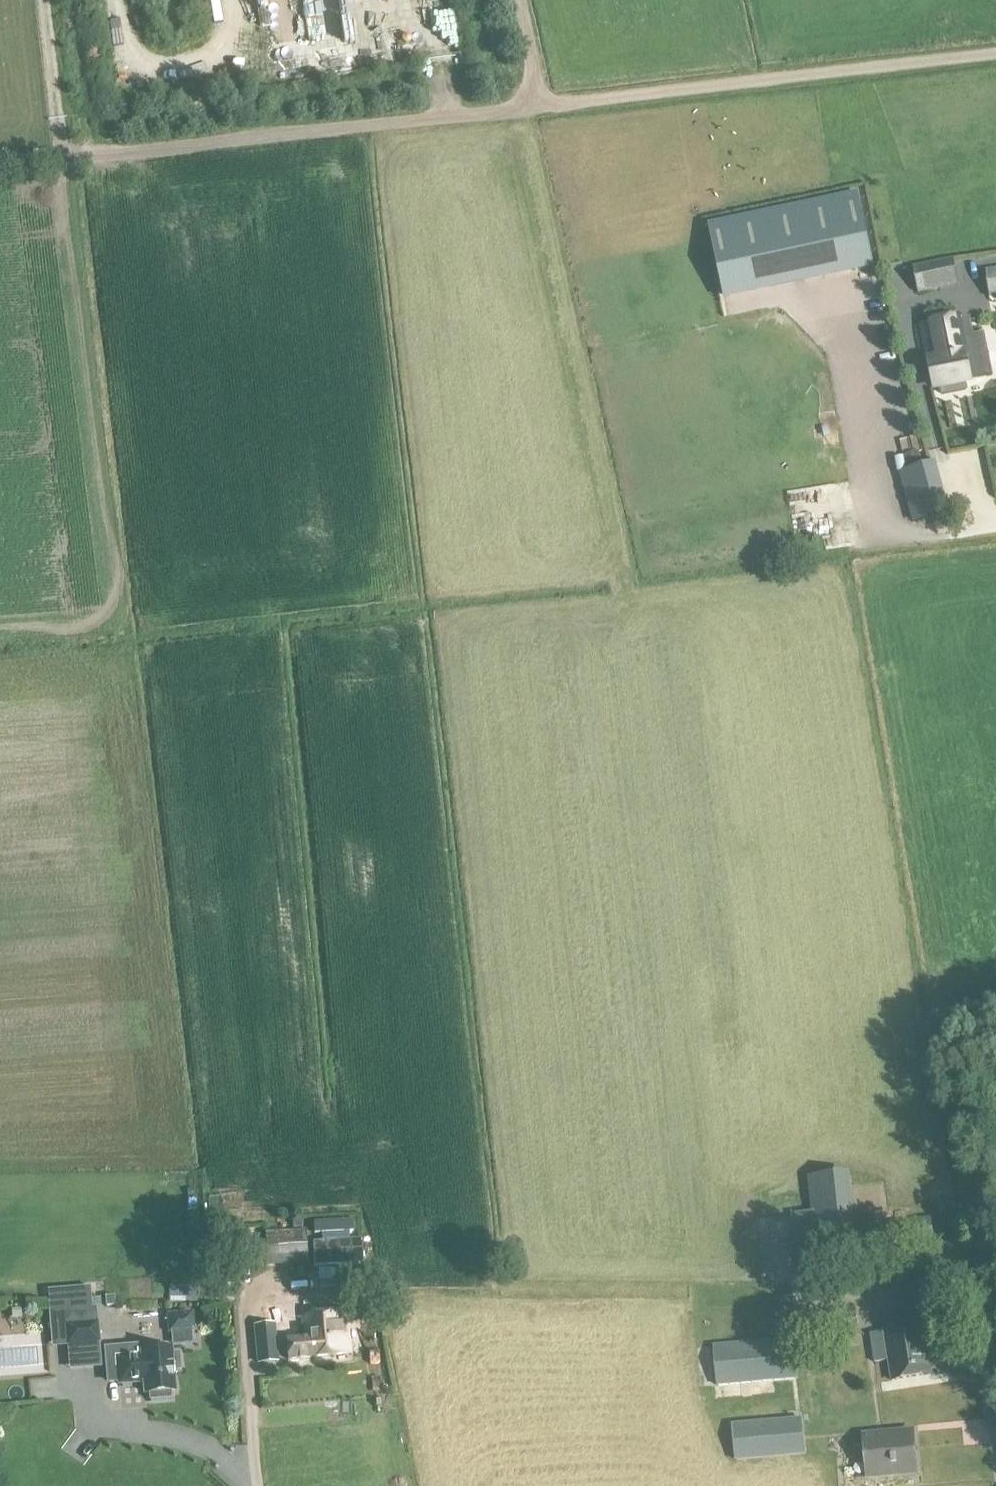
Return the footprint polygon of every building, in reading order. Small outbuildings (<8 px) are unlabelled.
[(297,30),(293,0),(257,0),(261,35),(297,30)] [(858,194),(711,226),(726,297),(874,266),(858,194)] [(953,259),(913,268),(918,293),(958,284),(953,259)] [(986,271),(988,281),(990,297),(995,296),(995,269),(986,271)] [(962,317),(924,324),(931,361),(930,361),(935,388),(971,381),(965,355),(969,355),(962,317)] [(977,334),(991,333),(989,318),(976,320),(977,334)] [(909,509),(945,500),(932,450),(896,459),(909,509)] [(328,1204),(328,1223),(350,1224),(350,1204),(328,1204)] [(305,1229),(265,1233),(267,1265),(307,1263),(305,1229)] [(67,1345),(99,1342),(98,1323),(96,1307),(92,1308),(90,1287),(69,1289),(71,1309),(65,1310),(67,1345)] [(855,1308),(823,1313),(826,1338),(858,1334),(855,1308)] [(360,1325),(359,1324),(376,1322),(375,1310),(358,1311),(347,1312),(347,1314),(303,1318),(305,1338),(287,1340),(288,1360),(350,1354),(348,1326),(360,1325)] [(171,1334),(191,1332),(195,1332),(194,1312),(166,1314),(168,1334),(171,1334)] [(274,1325),(255,1327),(258,1365),(278,1363),(274,1325)] [(890,1362),(892,1381),(932,1376),(931,1365),(929,1353),(926,1328),(886,1333),(886,1332),(869,1334),(874,1364),(890,1362)] [(934,1353),(929,1353),(931,1365),(952,1362),(949,1338),(932,1340),(934,1353)] [(794,1339),(714,1346),(717,1386),(797,1379),(794,1339)] [(171,1392),(175,1391),(173,1371),(181,1370),(179,1353),(172,1353),(171,1349),(141,1352),(142,1356),(117,1359),(119,1385),(135,1384),(135,1381),(144,1380),(145,1394),(149,1393),(150,1398),(171,1396),(171,1392)] [(733,1425),(736,1462),(804,1456),(801,1419),(733,1425)] [(865,1437),(868,1477),(916,1472),(913,1433),(865,1437)]
